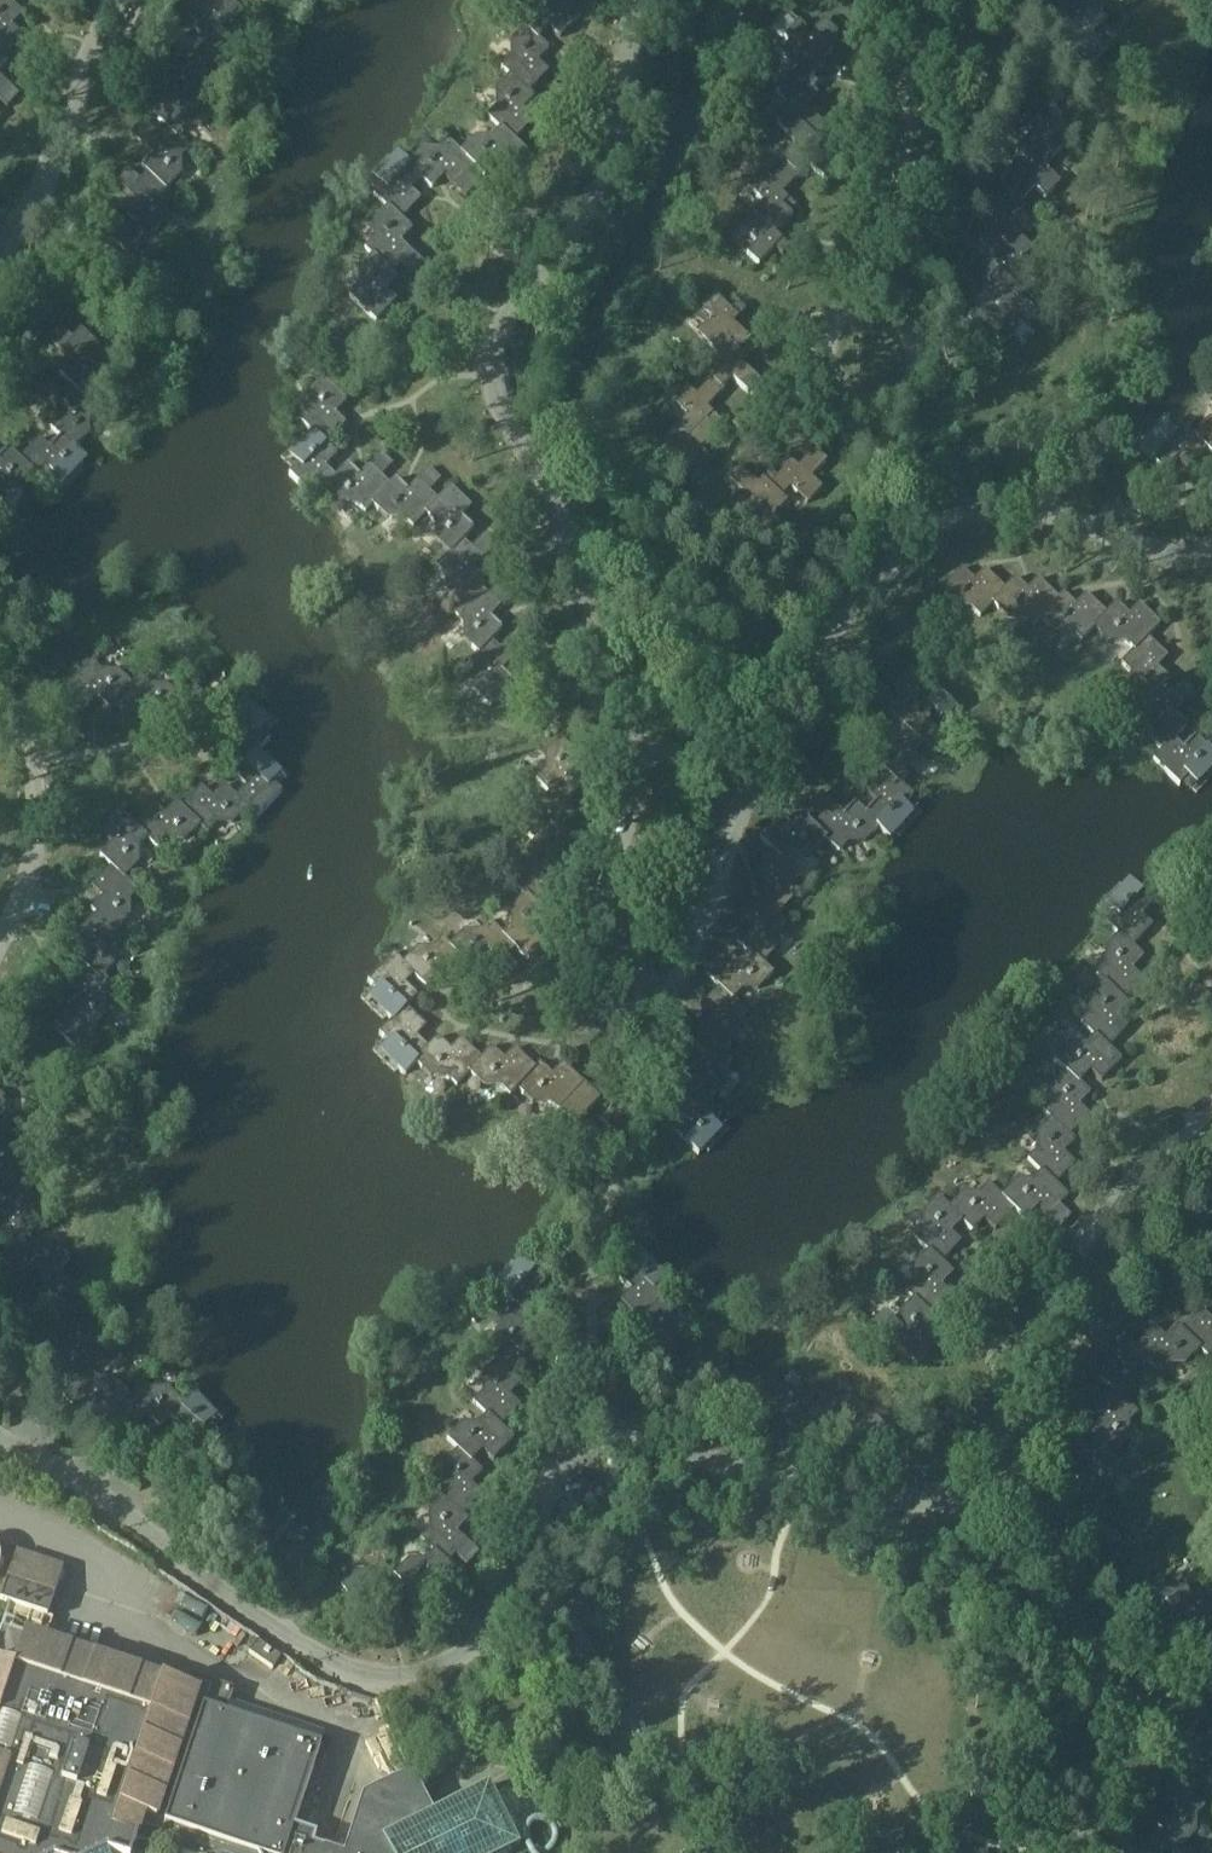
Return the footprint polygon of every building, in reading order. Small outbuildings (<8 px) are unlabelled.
[(3,57),(3,56),(11,48),(22,59),(34,47),(22,36),(11,26),(7,22),(14,14),(19,18),(23,14),(12,3),(8,0),(0,0),(0,55),(3,57)] [(196,8),(207,18),(212,23),(205,30),(200,26),(196,31),(201,36),(201,35),(220,54),(221,53),(235,38),(234,21),(243,12),(230,0),(188,0),(196,8)] [(513,16),(524,27),(525,27),(538,39),(539,39),(542,35),(538,31),(545,23),(560,38),(581,17),(568,4),(567,5),(562,0),(546,0),(545,0),(528,1),(513,16)] [(805,96),(812,89),(816,85),(813,81),(827,65),(823,61),(833,50),(828,45),(837,35),(823,21),(811,35),(798,23),(784,38),(789,42),(781,51),(795,63),(782,77),(787,81),(788,80),(805,96)] [(510,59),(502,68),(509,75),(510,75),(529,93),(529,92),(548,72),(533,58),(540,50),(545,54),(550,49),(539,39),(538,39),(525,27),(524,27),(510,42),(510,59)] [(181,33),(170,45),(182,56),(192,67),(197,71),(190,78),(185,74),(181,79),(192,90),(192,89),(206,102),(206,101),(220,86),(220,70),(228,60),(221,53),(220,54),(201,35),(201,36),(193,44),(181,33)] [(3,67),(8,61),(3,56),(3,57),(0,55),(0,63),(3,67)] [(496,107),(487,116),(500,129),(500,128),(514,141),(534,120),(518,106),(525,98),(530,103),(535,98),(529,92),(529,93),(510,75),(509,75),(495,90),(496,107)] [(7,107),(19,95),(7,84),(0,77),(0,101),(7,107)] [(158,80),(147,92),(158,103),(150,112),(163,124),(177,137),(177,136),(185,128),(202,128),(217,112),(206,101),(206,102),(192,89),(192,90),(188,93),(192,98),(185,105),(181,101),(170,91),(158,80)] [(814,139),(822,130),(825,126),(807,109),(820,96),(812,89),(805,96),(788,80),(787,81),(777,92),(787,102),(771,119),(787,134),(797,123),(814,139)] [(1102,101),(1117,98),(1113,81),(1099,84),(1102,101)] [(1068,143),(1052,126),(1062,116),(1051,104),(1035,121),(1027,114),(1020,121),(1033,134),(1015,152),(1018,155),(1026,163),(1043,147),(1053,158),(1068,143)] [(143,121),(132,133),(143,144),(154,155),(159,159),(151,166),(147,162),(142,167),(148,172),(167,190),(168,189),(182,175),(181,158),(190,149),(177,136),(177,137),(163,124),(155,132),(143,121)] [(797,123),(787,134),(796,143),(781,159),(787,165),(797,174),(797,173),(806,163),(823,179),(835,167),(817,150),(829,136),(822,130),(814,139),(797,123)] [(461,152),(461,153),(474,166),(484,176),(489,171),(485,167),(492,160),(507,174),(527,153),(514,141),(500,128),(500,129),(492,137),(475,137),(461,152)] [(408,164),(421,177),(421,178),(432,188),(436,183),(432,179),(439,172),(441,173),(454,186),(466,197),(477,185),(466,174),(474,166),(461,153),(461,152),(448,139),(441,147),(439,149),(422,149),(408,164)] [(1007,193),(1009,195),(1010,194),(1019,203),(1035,188),(1046,199),(1060,184),(1044,167),(1053,158),(1043,147),(1026,163),(1018,155),(1012,162),(1025,175),(1007,193)] [(383,185),(374,195),(387,208),(387,207),(401,220),(421,199),(405,185),(413,177),(417,182),(421,178),(421,177),(408,164),(397,153),(383,169),(383,185)] [(781,206),(789,214),(796,207),(782,194),(799,176),(797,173),(797,174),(787,165),(772,181),(761,171),(746,186),(763,202),(754,212),(765,223),(781,206)] [(129,169),(117,181),(128,192),(139,203),(144,207),(136,214),(132,210),(127,215),(138,226),(139,225),(152,238),(153,237),(167,223),(166,206),(175,197),(168,189),(167,190),(148,172),(140,180),(129,169)] [(977,231),(983,237),(984,238),(991,230),(1008,247),(1019,236),(1009,226),(1025,209),(1019,204),(1019,203),(1010,194),(1009,195),(999,205),(983,189),(972,200),(990,218),(977,231)] [(765,223),(754,212),(740,227),(757,243),(747,254),(759,265),(774,248),(782,255),(789,248),(776,235),(793,217),(789,214),(781,206),(765,223)] [(373,239),(364,249),(372,256),(372,255),(391,273),(392,273),(400,265),(411,276),(423,264),(411,253),(396,238),(403,231),(408,235),(412,230),(401,220),(387,207),(387,208),(373,223),(373,239)] [(119,223),(108,235),(119,246),(130,256),(134,260),(127,268),(123,264),(118,269),(142,292),(157,276),(157,259),(166,250),(153,237),(152,238),(139,225),(138,226),(131,234),(119,223)] [(985,271),(992,279),(1000,271),(1016,287),(1027,276),(1017,266),(1033,250),(1019,236),(1008,247),(991,230),(984,238),(983,237),(980,241),(997,259),(985,271)] [(358,287),(349,297),(376,322),(396,301),(381,286),(388,279),(393,283),(397,278),(392,273),(391,273),(372,255),(372,256),(358,271),(358,287)] [(1021,292),(1016,287),(1000,271),(992,279),(988,283),(991,286),(976,302),(980,306),(969,317),(974,322),(964,335),(978,346),(991,333),(1003,346),(1018,331),(1013,326),(1021,318),(1008,305),(1021,292)] [(739,353),(747,345),(751,342),(733,324),(745,311),(738,304),(731,311),(714,295),(702,307),(713,317),(697,334),(712,349),(723,338),(739,353)] [(61,328),(50,340),(61,351),(72,361),(76,366),(69,373),(65,369),(60,374),(71,384),(85,397),(85,396),(100,381),(99,365),(108,355),(81,330),(73,339),(61,328)] [(723,338),(712,349),(722,358),(706,374),(712,380),(711,380),(721,389),(722,388),(731,378),(748,394),(759,382),(741,365),(754,352),(747,345),(739,353),(723,338)] [(308,411),(299,420),(312,432),(326,445),(326,444),(346,424),(330,409),(338,402),(342,406),(347,401),(323,378),(307,394),(308,411)] [(687,417),(677,427),(689,439),(705,422),(713,429),(713,428),(720,422),(707,409),(724,391),(722,388),(721,389),(711,380),(696,396),(685,385),(671,401),(687,417)] [(51,381),(40,393),(51,404),(62,415),(67,419),(59,426),(55,422),(50,427),(61,438),(62,437),(75,450),(76,449),(90,435),(90,418),(98,409),(85,396),(85,397),(71,384),(63,392),(51,381)] [(1194,435),(1207,448),(1206,448),(1211,454),(1211,420),(1208,420),(1194,435)] [(717,432),(713,428),(713,429),(705,422),(689,439),(677,427),(663,442),(680,458),(670,468),(682,480),(688,474),(687,473),(698,462),(706,470),(706,469),(713,463),(700,450),(717,432)] [(1155,432),(1140,447),(1164,471),(1169,466),(1165,461),(1172,454),(1187,469),(1206,448),(1207,448),(1194,435),(1181,422),(1172,432),(1155,432)] [(297,465),(289,473),(307,490),(316,499),(325,489),(324,489),(336,477),(335,476),(321,463),(328,455),(332,460),(337,455),(326,444),(326,445),(312,432),(298,447),(298,463),(297,465)] [(20,459),(33,472),(33,473),(46,485),(56,475),(72,475),(87,460),(76,449),(75,450),(62,437),(61,438),(58,442),(62,446),(55,453),(50,449),(40,439),(20,459)] [(2,488),(19,488),(33,473),(33,472),(20,459),(10,449),(5,453),(9,458),(2,465),(0,463),(0,490),(2,488)] [(785,471),(777,479),(769,488),(781,498),(790,488),(807,505),(822,489),(811,479),(827,462),(815,451),(798,469),(784,456),(777,463),(785,471)] [(336,477),(324,489),(325,489),(335,499),(339,504),(356,503),(365,512),(373,504),(372,504),(390,485),(382,477),(393,465),(381,454),(370,465),(355,481),(348,473),(352,469),(347,464),(335,476),(336,477)] [(703,489),(693,499),(693,500),(708,515),(724,498),(734,507),(744,496),(728,480),(736,472),(729,465),(716,479),(706,469),(706,470),(698,462),(687,473),(688,474),(703,489)] [(390,485),(372,504),(373,504),(387,519),(404,518),(413,527),(426,514),(425,514),(438,500),(430,492),(441,481),(429,469),(418,480),(403,496),(396,489),(400,484),(395,479),(390,485)] [(744,496),(734,507),(749,522),(765,505),(775,515),(787,503),(781,498),(769,488),(777,479),(770,472),(757,486),(739,469),(736,472),(728,480),(744,496)] [(438,500),(425,514),(426,514),(434,522),(434,539),(441,545),(449,553),(450,553),(463,540),(474,530),(469,525),(464,529),(457,522),(472,507),(464,499),(451,487),(441,496),(438,500)] [(1006,532),(1001,528),(994,534),(1000,539),(1006,532)] [(441,561),(437,566),(441,570),(446,575),(446,591),(461,606),(462,606),(480,587),(480,588),(485,583),(480,578),(476,582),(469,575),(483,560),(494,548),(482,537),(471,548),(463,540),(450,553),(449,553),(441,561)] [(962,569),(938,593),(954,608),(971,608),(980,617),(993,604),(992,603),(1005,590),(1005,589),(985,570),(970,585),(962,578),(967,573),(962,569)] [(1005,590),(992,603),(993,604),(1007,618),(1024,618),(1033,626),(1041,618),(1040,618),(1058,599),(1048,589),(1038,580),(1023,595),(1016,588),(1020,583),(1015,578),(1005,589),(1005,590)] [(461,606),(453,613),(462,622),(463,639),(478,653),(478,654),(491,641),(492,641),(502,630),(497,625),(493,630),(486,623),(500,607),(511,596),(499,584),(488,596),(480,588),(480,587),(462,606),(461,606)] [(1058,599),(1040,618),(1041,618),(1048,625),(1056,633),(1072,632),(1081,641),(1094,628),(1107,614),(1106,614),(1086,594),(1071,610),(1064,602),(1068,598),(1063,593),(1058,599)] [(1107,614),(1094,628),(1109,642),(1126,642),(1134,650),(1147,637),(1148,638),(1160,625),(1139,604),(1125,619),(1117,612),(1121,608),(1117,603),(1106,614),(1107,614)] [(478,653),(465,666),(474,675),(474,692),(490,707),(514,683),(509,678),(505,683),(497,676),(512,660),(523,649),(511,637),(500,649),(492,641),(491,641),(478,654),(478,653)] [(1134,650),(1121,663),(1130,672),(1131,688),(1145,703),(1146,703),(1164,685),(1165,685),(1170,680),(1165,675),(1161,680),(1153,672),(1168,657),(1148,638),(1147,637),(1134,650)] [(76,697),(65,709),(77,720),(88,709),(102,693),(110,700),(106,705),(111,710),(116,704),(115,703),(133,685),(133,684),(118,670),(101,670),(92,662),(67,688),(76,697)] [(895,708),(890,713),(896,719),(896,718),(915,736),(916,736),(930,721),(929,704),(938,695),(912,669),(891,691),(907,705),(899,713),(895,708)] [(124,712),(113,723),(125,735),(136,723),(151,708),(158,715),(154,719),(159,724),(170,713),(169,713),(182,699),(181,699),(166,685),(150,685),(140,676),(133,684),(133,685),(115,703),(116,704),(124,712)] [(1145,703),(1138,711),(1147,719),(1147,736),(1162,750),(1163,751),(1174,739),(1175,740),(1187,728),(1182,723),(1177,727),(1170,720),(1185,705),(1196,693),(1184,682),(1173,693),(1165,685),(1164,685),(1146,703),(1145,703)] [(235,709),(222,722),(223,723),(227,726),(231,722),(238,729),(224,744),(244,764),(245,764),(257,751),(258,752),(270,738),(260,729),(260,712),(245,698),(235,708),(235,709)] [(877,716),(865,728),(876,739),(892,753),(885,761),(880,757),(875,762),(886,772),(886,771),(900,784),(901,784),(915,769),(915,752),(923,743),(916,736),(915,736),(896,718),(896,719),(888,727),(877,716)] [(1153,760),(1171,777),(1179,785),(1189,775),(1205,775),(1211,768),(1211,753),(1206,748),(1207,747),(1196,737),(1191,742),(1196,746),(1189,754),(1175,740),(1174,739),(1163,751),(1162,750),(1153,760)] [(545,771),(536,781),(549,793),(550,793),(563,806),(564,805),(583,785),(568,770),(575,763),(580,767),(584,762),(560,739),(545,755),(545,771)] [(244,764),(233,775),(238,779),(243,775),(250,782),(237,796),(236,797),(248,809),(257,818),(282,791),(272,782),(272,765),(258,752),(257,751),(245,764),(244,764)] [(866,814),(880,827),(879,828),(885,833),(890,838),(904,823),(904,816),(904,806),(914,796),(901,784),(900,784),(886,771),(886,772),(867,792),(882,806),(875,814),(870,810),(866,814)] [(182,807),(182,808),(201,826),(200,826),(208,834),(217,824),(233,824),(248,809),(236,797),(237,796),(224,785),(220,790),(224,794),(217,801),(202,787),(182,807)] [(535,825),(527,834),(534,841),(535,841),(554,859),(554,858),(573,838),(558,824),(566,816),(570,820),(575,815),(564,805),(563,806),(550,793),(549,793),(535,808),(535,825)] [(822,794),(810,806),(821,817),(814,825),(813,826),(827,839),(826,839),(839,852),(848,843),(865,843),(879,828),(880,827),(866,814),(856,803),(851,808),(855,812),(848,820),(833,805),(822,794)] [(135,824),(134,825),(147,837),(147,838),(160,851),(169,841),(186,841),(200,826),(201,826),(182,808),(182,807),(177,802),(172,807),(177,811),(169,819),(154,804),(135,824)] [(105,850),(100,855),(111,866),(112,866),(125,878),(139,863),(139,846),(147,838),(147,837),(134,825),(135,824),(121,811),(101,833),(116,847),(109,855),(105,850)] [(780,817),(760,838),(773,851),(773,850),(787,863),(795,854),(812,854),(826,839),(827,839),(813,826),(814,825),(803,815),(798,820),(802,824),(795,832),(780,817)] [(520,873),(512,882),(525,894),(539,907),(539,906),(547,898),(558,909),(570,897),(558,886),(543,872),(550,864),(555,868),(560,863),(554,858),(554,859),(535,841),(534,841),(520,856),(520,873)] [(757,889),(753,894),(758,899),(758,898),(777,916),(778,916),(792,901),(792,885),(801,875),(787,863),(773,850),(773,851),(754,871),(769,885),(762,893),(757,889)] [(96,904),(91,909),(96,914),(97,914),(116,932),(116,931),(130,917),(130,900),(139,891),(125,878),(112,866),(111,866),(92,886),(107,901),(100,908),(96,904)] [(1132,947),(1133,946),(1152,926),(1137,912),(1144,904),(1149,908),(1154,903),(1129,880),(1114,895),(1115,912),(1105,922),(1118,934),(1119,934),(1132,947)] [(503,934),(502,935),(516,947),(515,948),(528,961),(549,940),(533,925),(541,917),(545,922),(550,917),(539,906),(539,907),(525,894),(510,909),(511,926),(503,934)] [(742,937),(737,942),(748,952),(749,952),(762,965),(763,964),(777,949),(777,932),(786,923),(778,916),(777,916),(758,898),(758,899),(738,919),(754,933),(747,941),(742,937)] [(81,952),(76,957),(87,968),(87,967),(101,980),(101,979),(115,965),(115,948),(124,939),(116,931),(116,932),(97,914),(96,914),(77,934),(92,949),(85,956),(81,952)] [(450,946),(449,946),(468,964),(468,965),(473,970),(478,965),(473,961),(481,953),(496,968),(507,979),(519,967),(507,956),(515,948),(516,947),(502,935),(503,934),(490,921),(481,931),(464,931),(450,946)] [(1105,966),(1096,975),(1104,983),(1104,982),(1123,1000),(1124,1000),(1131,992),(1143,979),(1128,965),(1135,957),(1139,962),(1144,957),(1133,946),(1132,947),(1119,934),(1118,934),(1104,949),(1105,966)] [(403,962),(402,963),(414,975),(413,975),(426,987),(430,982),(426,978),(433,970),(448,985),(468,965),(468,964),(449,946),(450,946),(442,938),(441,939),(434,947),(417,948),(403,962)] [(727,953),(706,974),(719,987),(720,986),(733,999),(734,999),(742,991),(759,991),(774,975),(763,964),(762,965),(749,952),(748,952),(745,956),(749,960),(742,968),(727,953)] [(374,973),(368,980),(378,989),(378,1007),(392,1020),(393,1021),(405,1007),(406,1008),(416,997),(411,992),(407,997),(400,989),(413,975),(414,975),(402,963),(403,962),(393,953),(374,973)] [(71,1006),(67,1010),(91,1033),(106,1018),(106,1001),(114,992),(101,979),(101,980),(87,967),(87,968),(68,988),(83,1002),(76,1010),(71,1006)] [(1108,1048),(1109,1048),(1128,1028),(1113,1013),(1120,1006),(1124,1010),(1129,1005),(1124,1000),(1123,1000),(1104,982),(1104,983),(1089,997),(1090,1014),(1081,1023),(1094,1036),(1095,1035),(1108,1048)] [(704,1025),(699,1030),(705,1035),(724,1052),(738,1037),(738,1021),(747,1011),(734,999),(733,999),(720,986),(719,987),(700,1007),(715,1021),(708,1029),(704,1025)] [(392,1020),(379,1034),(389,1043),(390,1060),(405,1075),(416,1064),(415,1063),(427,1050),(427,1049),(423,1045),(419,1050),(411,1042),(426,1027),(406,1008),(405,1007),(393,1021),(392,1020)] [(67,1010),(51,1027),(75,1051),(91,1033),(67,1010)] [(689,1073),(684,1078),(695,1088),(709,1100),(724,1086),(723,1069),(732,1060),(724,1052),(705,1035),(685,1055),(701,1070),(693,1077),(689,1073)] [(1079,1083),(1080,1082),(1083,1079),(1079,1074),(1086,1067),(1101,1081),(1122,1060),(1109,1048),(1108,1048),(1095,1035),(1094,1036),(1086,1044),(1069,1044),(1054,1060),(1065,1071),(1066,1070),(1079,1083)] [(427,1050),(415,1063),(416,1064),(431,1078),(447,1077),(457,1087),(469,1074),(468,1073),(481,1059),(461,1039),(446,1055),(438,1047),(443,1043),(437,1038),(427,1049),(427,1050)] [(481,1059),(468,1073),(469,1074),(484,1088),(501,1087),(510,1096),(518,1089),(534,1069),(514,1049),(500,1065),(492,1057),(496,1053),(491,1048),(481,1059)] [(534,1069),(518,1089),(532,1103),(549,1102),(558,1111),(583,1084),(563,1064),(548,1080),(540,1072),(545,1068),(540,1063),(534,1069)] [(1048,1106),(1043,1112),(1048,1116),(1050,1119),(1051,1118),(1070,1136),(1078,1128),(1090,1116),(1074,1101),(1082,1094),(1086,1098),(1091,1093),(1080,1082),(1079,1083),(1066,1070),(1065,1071),(1051,1086),(1052,1102),(1048,1106)] [(583,1084),(558,1111),(575,1127),(600,1101),(583,1084)] [(679,1126),(675,1131),(695,1150),(699,1155),(713,1139),(713,1130),(713,1123),(722,1113),(709,1100),(695,1088),(676,1108),(691,1123),(684,1131),(679,1126)] [(1,1137),(14,1123),(5,1115),(4,1098),(0,1094),(0,1137),(1,1136),(1,1137)] [(1037,1150),(1028,1160),(1041,1172),(1055,1184),(1075,1164),(1059,1149),(1067,1142),(1071,1146),(1076,1141),(1070,1136),(1051,1118),(1050,1119),(1048,1122),(1036,1134),(1037,1150)] [(1,1137),(1,1136),(0,1137),(0,1202),(17,1184),(18,1184),(26,1176),(16,1167),(16,1151),(1,1137)] [(1002,1195),(1002,1196),(1015,1209),(1025,1220),(1030,1215),(1026,1211),(1033,1203),(1048,1217),(1048,1218),(1060,1206),(1068,1196),(1055,1184),(1041,1172),(1033,1180),(1016,1181),(1002,1195)] [(1105,1191),(1121,1184),(1116,1172),(1099,1178),(1105,1191)] [(962,1220),(961,1221),(972,1232),(977,1227),(973,1222),(980,1215),(995,1230),(1015,1209),(1002,1196),(1002,1195),(989,1183),(980,1192),(963,1192),(949,1207),(949,1208),(962,1220)] [(941,1263),(942,1263),(961,1243),(946,1228),(953,1220),(957,1225),(961,1221),(962,1220),(949,1208),(949,1207),(938,1196),(923,1212),(923,1229),(914,1238),(928,1251),(941,1263)] [(914,1283),(905,1292),(913,1299),(932,1317),(933,1316),(941,1308),(952,1319),(964,1307),(952,1296),(937,1282),(944,1274),(948,1278),(953,1273),(942,1263),(941,1263),(928,1251),(914,1266),(914,1283)] [(660,1302),(660,1303),(668,1295),(658,1285),(657,1269),(642,1254),(619,1279),(624,1283),(628,1279),(636,1286),(621,1301),(641,1321),(642,1321),(660,1302)] [(525,1326),(525,1325),(545,1305),(529,1290),(537,1283),(541,1287),(546,1282),(521,1259),(507,1274),(507,1291),(498,1301),(511,1313),(525,1326)] [(899,1331),(890,1340),(917,1366),(937,1344),(922,1330),(929,1322),(934,1326),(938,1322),(933,1316),(932,1317),(913,1299),(899,1314),(899,1331)] [(638,1349),(658,1368),(659,1368),(671,1355),(672,1355),(684,1342),(675,1333),(675,1317),(660,1303),(660,1302),(642,1321),(641,1321),(636,1326),(641,1331),(645,1326),(653,1334),(638,1349)] [(1201,1310),(1182,1330),(1181,1331),(1200,1349),(1199,1350),(1207,1357),(1211,1352),(1211,1321),(1201,1310)] [(536,1335),(525,1325),(525,1326),(511,1313),(497,1328),(497,1345),(488,1354),(496,1361),(497,1361),(516,1379),(535,1358),(520,1344),(527,1336),(531,1340),(536,1335)] [(92,1332),(78,1318),(77,1317),(59,1337),(58,1336),(53,1341),(58,1346),(62,1341),(70,1349),(55,1364),(75,1383),(76,1384),(89,1370),(89,1371),(102,1357),(93,1349),(92,1332)] [(1185,1364),(1199,1350),(1200,1349),(1181,1331),(1182,1330),(1177,1325),(1172,1330),(1176,1334),(1169,1342),(1154,1327),(1134,1347),(1134,1348),(1147,1361),(1160,1374),(1168,1365),(1185,1364)] [(1101,1333),(1089,1345),(1101,1356),(1116,1370),(1109,1378),(1105,1374),(1100,1378),(1110,1389),(1111,1388),(1124,1401),(1125,1401),(1139,1386),(1139,1369),(1147,1361),(1134,1348),(1134,1347),(1121,1334),(1112,1344),(1101,1333)] [(521,1384),(516,1379),(497,1361),(496,1361),(482,1376),(483,1393),(474,1402),(487,1415),(487,1414),(501,1427),(520,1407),(505,1392),(512,1384),(517,1389),(521,1384)] [(107,1418),(117,1407),(117,1406),(130,1393),(129,1392),(114,1378),(97,1379),(89,1371),(89,1370),(76,1384),(75,1383),(63,1397),(84,1417),(99,1402),(106,1409),(102,1413),(107,1418)] [(142,1379),(129,1392),(130,1393),(117,1406),(117,1407),(137,1426),(152,1411),(159,1418),(155,1423),(160,1427),(171,1417),(170,1416),(183,1402),(168,1388),(151,1388),(142,1379)] [(747,1406),(748,1407),(768,1426),(783,1410),(790,1418),(786,1422),(791,1427),(801,1416),(801,1415),(814,1402),(813,1401),(798,1387),(782,1387),(772,1379),(765,1386),(765,1387),(747,1406)] [(1090,1432),(1095,1437),(1096,1436),(1115,1455),(1115,1454),(1129,1439),(1129,1423),(1138,1413),(1125,1401),(1124,1401),(1111,1388),(1110,1389),(1091,1409),(1106,1424),(1099,1431),(1095,1427),(1090,1432)] [(193,1391),(183,1402),(170,1416),(171,1417),(174,1420),(179,1416),(186,1423),(172,1438),(193,1458),(203,1448),(218,1432),(208,1422),(208,1419),(208,1405),(193,1391)] [(514,1439),(501,1427),(487,1414),(487,1415),(479,1423),(462,1423),(447,1439),(458,1450),(458,1449),(472,1462),(476,1458),(472,1453),(479,1446),(494,1461),(514,1439)] [(1075,1480),(1086,1490),(1100,1503),(1100,1502),(1114,1487),(1114,1471),(1123,1462),(1115,1454),(1115,1455),(1096,1436),(1095,1437),(1076,1457),(1091,1472),(1084,1479),(1080,1475),(1075,1480)] [(441,1485),(435,1490),(441,1496),(443,1498),(444,1497),(463,1515),(482,1495),(467,1480),(474,1473),(479,1477),(483,1472),(472,1462),(458,1449),(458,1450),(444,1464),(444,1481),(441,1485)] [(430,1529),(421,1539),(434,1551),(448,1564),(448,1563),(468,1543),(452,1528),(459,1521),(464,1525),(469,1520),(463,1515),(444,1497),(443,1498),(429,1513),(430,1529)] [(409,1560),(395,1575),(394,1575),(408,1588),(407,1589),(418,1599),(423,1594),(419,1590),(426,1582),(441,1597),(461,1576),(448,1563),(448,1564),(434,1551),(426,1559),(409,1560)] [(0,1602),(0,1603),(10,1606),(46,1618),(47,1618),(63,1570),(16,1554),(0,1602)] [(388,1609),(407,1589),(408,1588),(394,1575),(395,1575),(382,1562),(373,1571),(356,1572),(341,1587),(365,1611),(370,1606),(366,1602),(373,1594),(388,1609)] [(1159,1579),(1133,1606),(1154,1626),(1169,1611),(1176,1618),(1172,1622),(1177,1627),(1183,1621),(1182,1621),(1200,1602),(1199,1602),(1185,1587),(1168,1588),(1159,1579)] [(1182,1621),(1183,1621),(1203,1641),(1211,1631),(1211,1599),(1207,1594),(1199,1602),(1200,1602),(1182,1621)] [(137,1841),(142,1827),(163,1834),(167,1823),(257,1852),(311,1852),(317,1836),(294,1829),(321,1747),(225,1716),(230,1702),(234,1691),(189,1677),(185,1689),(104,1662),(100,1673),(44,1655),(42,1658),(34,1656),(35,1652),(39,1641),(39,1640),(34,1639),(2,1628),(0,1633),(0,1852),(133,1852),(137,1841)] [(249,1653),(273,1669),(281,1657),(257,1641),(249,1653)] [(1201,1742),(1211,1753),(1211,1730),(1201,1741),(1201,1742)] [(369,1746),(380,1771),(401,1762),(390,1737),(369,1746)] [(520,1848),(489,1785),(433,1813),(413,1773),(363,1798),(344,1852),(510,1852),(520,1848)] [(1182,1848),(1182,1849),(1163,1831),(1144,1851),(1145,1852),(1188,1852),(1182,1848)]
